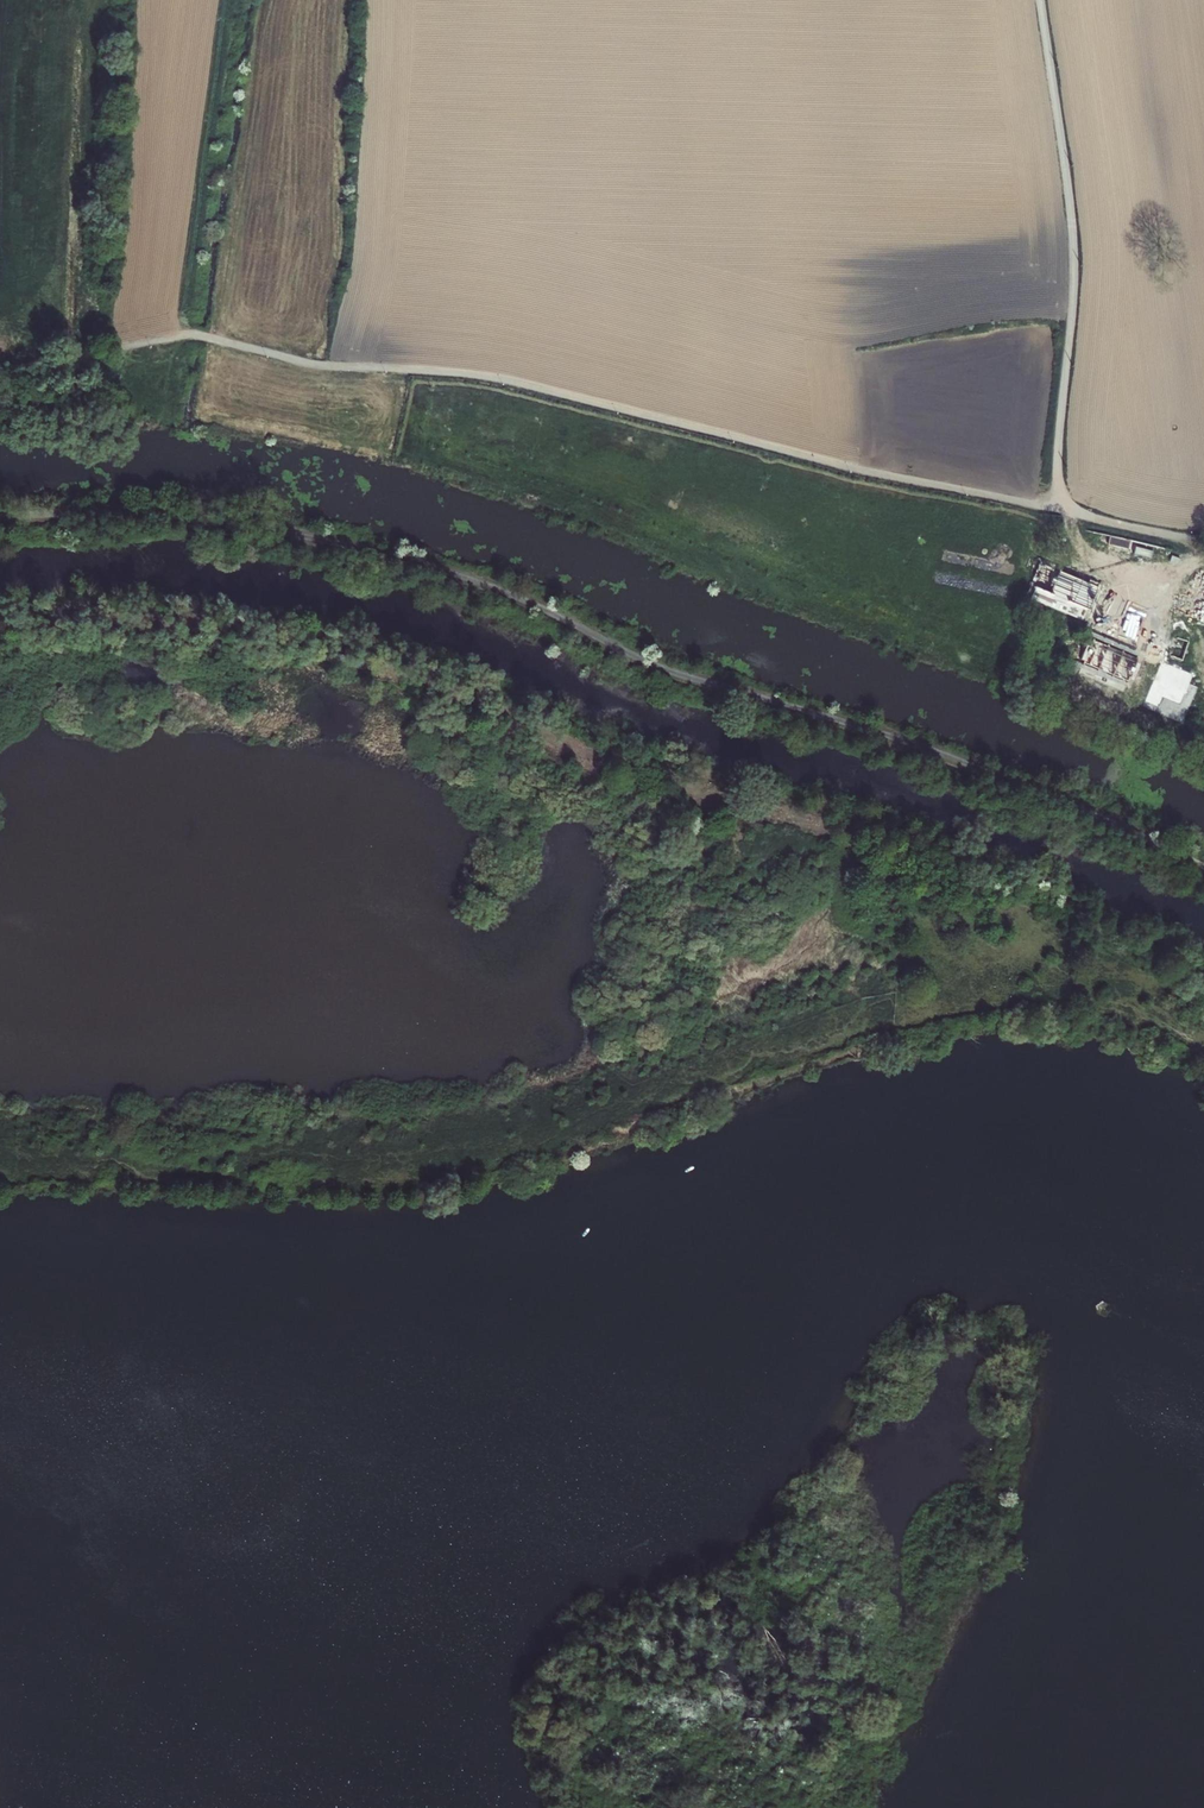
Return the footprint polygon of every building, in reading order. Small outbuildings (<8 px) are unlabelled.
[(1168,279),(1170,296),(1177,295),(1175,278),(1168,279)] [(1110,543),(1112,536),(1102,534),(1101,541),(1110,543)] [(1107,554),(1166,568),(1170,550),(1112,536),(1110,543),(1107,554)] [(1203,602),(1203,562),(1186,556),(1177,587),(1181,588),(1158,657),(1161,658),(1150,686),(1160,689),(1173,657),(1184,661),(1203,602)] [(1161,658),(1158,657),(1108,636),(1096,666),(1149,688),(1150,686),(1161,658)] [(1029,660),(1046,666),(1048,660),(1031,654),(1029,660)] [(1021,678),(1039,684),(1041,678),(1024,672),(1021,678)]
